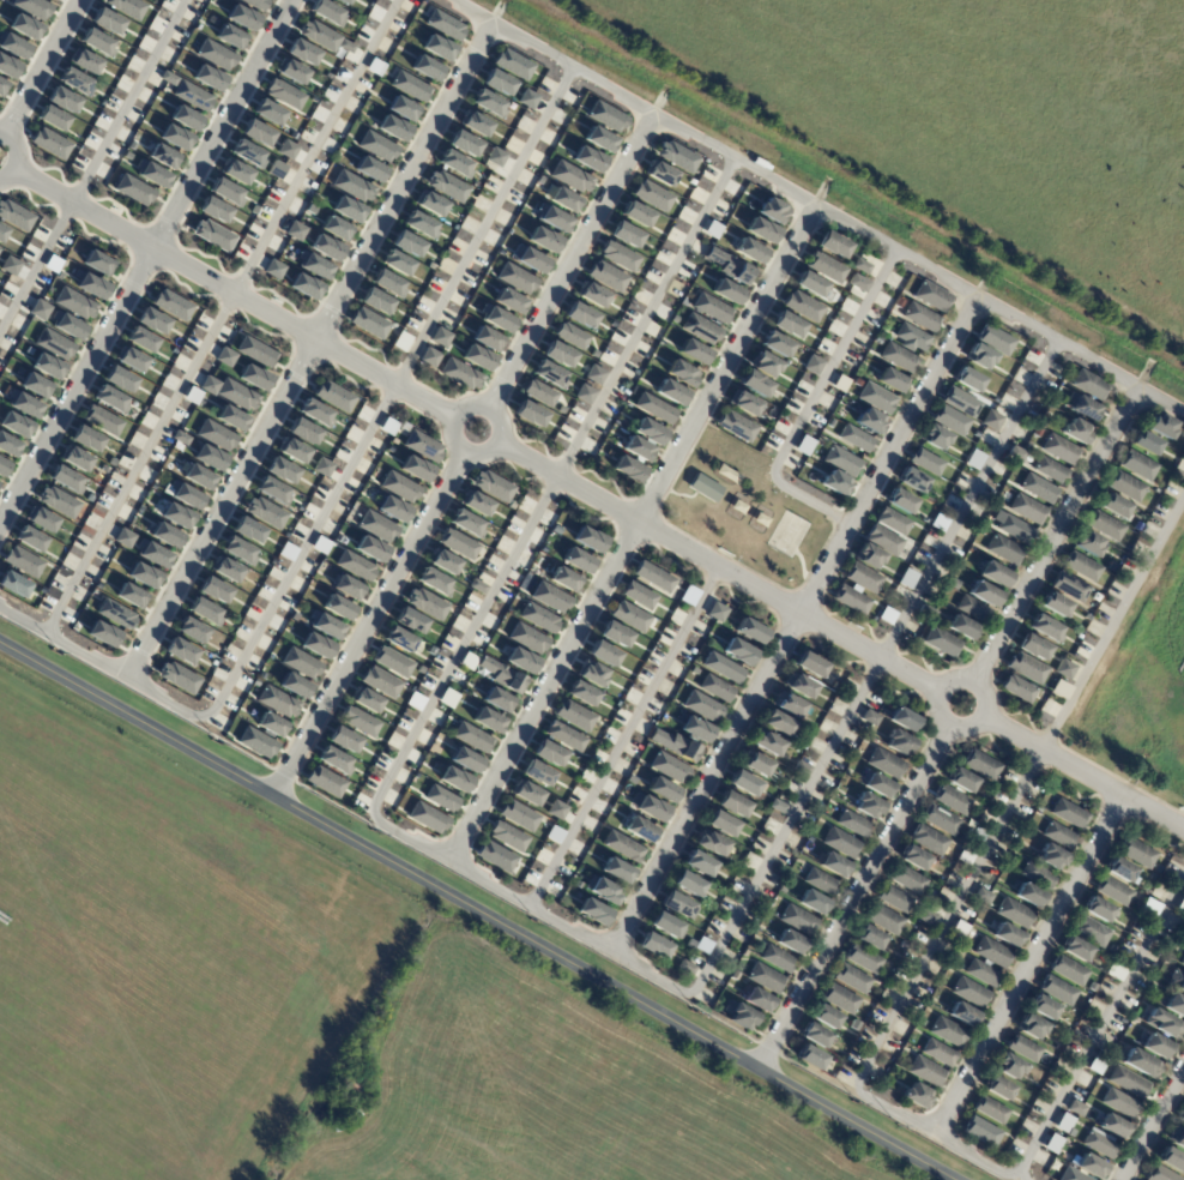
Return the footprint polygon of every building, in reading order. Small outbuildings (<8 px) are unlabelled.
[(11,5),(41,22),(44,17),(47,18),(53,6),(42,0),(13,0),(11,5)] [(102,2),(138,22),(146,6),(136,0),(103,0),(102,2)] [(256,11),(258,10),(261,12),(268,0),(238,0),(256,11)] [(309,12),(339,29),(344,19),(340,18),(344,12),(322,0),(316,0),(309,12)] [(244,8),(243,10),(234,4),(225,18),(250,32),(259,17),(244,8)] [(98,7),(90,23),(104,30),(105,30),(116,36),(125,22),(98,7)] [(433,8),(423,24),(453,41),(453,40),(458,42),(464,30),(461,29),(464,25),(433,8)] [(43,26),(36,38),(35,38),(34,42),(7,28),(16,13),(26,19),(26,18),(43,26)] [(310,20),(308,24),(303,22),(296,34),(332,54),(337,46),(350,54),(355,47),(340,38),(342,37),(310,20)] [(223,23),(215,37),(240,52),(248,37),(223,23)] [(87,28),(79,42),(110,59),(115,50),(110,48),(114,42),(87,28)] [(23,61),(30,47),(0,30),(0,41),(0,49),(23,61)] [(428,34),(421,48),(446,64),(455,48),(440,38),(440,41),(428,34)] [(294,37),(284,53),(300,61),(300,60),(312,67),(320,52),(294,37)] [(204,38),(195,55),(225,72),(229,67),(231,68),(237,56),(204,38)] [(77,48),(68,62),(93,76),(102,61),(77,48)] [(503,48),(501,53),(499,52),(493,64),(525,82),(534,65),(503,48)] [(418,54),(410,68),(435,83),(442,68),(418,54)] [(12,80),(22,65),(6,56),(5,58),(0,55),(0,74),(12,80)] [(283,58),(274,71),(301,86),(308,72),(283,58)] [(386,65),(379,77),(366,70),(371,58),(386,65)] [(212,68),(211,71),(199,64),(192,78),(218,94),(226,77),(212,68)] [(92,82),(89,88),(92,90),(89,98),(58,82),(66,67),(92,82)] [(489,68),(481,84),(495,92),(496,90),(507,96),(514,83),(489,68)] [(177,78),(174,86),(158,79),(163,71),(177,78)] [(431,89),(423,102),(419,100),(418,102),(389,85),(398,71),(431,89)] [(277,79),(276,80),(272,78),(265,90),(267,91),(265,94),(297,112),(306,96),(277,79)] [(212,97),(210,100),(212,101),(206,113),(201,109),(200,110),(171,95),(180,79),(212,97)] [(1,98),(8,85),(0,80),(0,98),(1,98)] [(55,86),(47,102),(60,109),(61,108),(72,114),(80,101),(55,86)] [(505,103),(502,109),(506,112),(501,120),(470,103),(478,89),(505,103)] [(525,89),(517,102),(531,110),(538,96),(525,89)] [(421,109),(412,124),(386,109),(394,95),(421,109)] [(260,98),(252,113),(277,126),(285,112),(260,98)] [(628,118),(622,130),(618,128),(616,133),(585,116),(596,98),(628,118)] [(44,104),(36,119),(61,133),(70,119),(44,104)] [(203,119),(194,132),(169,119),(177,104),(203,119)] [(466,109),(459,124),(484,138),(493,125),(466,109)] [(383,114),(375,128),(401,143),(410,127),(395,119),(394,120),(383,114)] [(248,119),(240,134),(254,143),(255,140),(266,146),(274,133),(248,119)] [(167,124),(158,138),(185,152),(193,137),(177,128),(177,130),(167,124)] [(615,140),(608,153),(582,139),(591,126),(615,140)] [(41,127),(38,132),(36,131),(30,143),(62,161),(72,144),(41,127)] [(399,148),(392,159),(391,158),(387,163),(356,145),(366,130),(399,148)] [(455,130),(447,145),(461,153),(461,151),(472,157),(481,144),(455,130)] [(237,139),(230,153),(260,169),(265,161),(261,159),(265,153),(237,139)] [(284,139),(277,152),(291,161),(298,146),(284,139)] [(699,158),(689,175),(653,155),(660,142),(666,145),(667,142),(699,158)] [(155,143),(147,157),(173,171),(181,157),(155,143)] [(605,158),(597,174),(570,159),(579,145),(588,151),(588,150),(605,158)] [(493,146),(484,161),(499,169),(507,155),(493,146)] [(472,163),(469,169),(472,171),(467,181),(436,163),(445,149),(472,163)] [(132,155),(129,161),(122,157),(126,151),(132,155)] [(386,169),(377,183),(354,170),(362,155),(386,169)] [(140,158),(135,168),(140,170),(137,175),(162,189),(170,176),(140,158)] [(557,159),(549,176),(579,193),(581,189),(586,193),(593,179),(557,159)] [(230,161),(229,163),(226,163),(221,174),(244,186),(252,171),(230,161)] [(654,162),(653,165),(651,164),(645,175),(669,188),(676,174),(654,162)] [(340,169),(331,186),(362,203),(363,199),(368,201),(375,188),(340,169)] [(439,170),(436,175),(431,171),(424,185),(460,205),(470,188),(439,170)] [(122,173),(113,189),(144,207),(147,203),(149,204),(156,192),(122,173)] [(544,179),(540,185),(536,182),(539,176),(544,179)] [(217,177),(209,192),(238,209),(243,200),(240,198),(242,192),(217,177)] [(642,180),(640,185),(638,183),(630,195),(664,213),(673,197),(642,180)] [(556,186),(548,200),(574,215),(581,200),(556,186)] [(422,189),(413,204),(440,217),(447,204),(422,189)] [(231,210),(224,224),(212,218),(211,219),(197,211),(206,195),(231,210)] [(338,195),(331,210),(356,224),(366,209),(350,200),(349,201),(338,195)] [(790,210),(780,227),(755,212),(761,203),(762,204),(767,197),(790,210)] [(1,203),(0,202),(0,219),(25,233),(35,217),(5,199),(1,203)] [(628,200),(621,215),(645,229),(653,215),(628,200)] [(540,203),(536,210),(542,212),(537,219),(563,234),(572,219),(540,203)] [(254,205),(250,212),(255,215),(259,209),(254,205)] [(437,225),(434,230),(437,233),(433,241),(403,224),(410,210),(437,225)] [(328,215),(320,229),(345,243),(354,229),(328,215)] [(751,216),(743,230),(769,246),(779,229),(763,221),(762,223),(751,216)] [(198,221),(191,234),(226,253),(236,236),(205,219),(203,223),(198,221)] [(721,227),(715,240),(702,233),(709,219),(721,227)] [(307,228),(300,242),(284,234),(292,221),(307,228)] [(617,221),(608,236),(623,245),(623,242),(634,248),(642,235),(617,221)] [(1,244),(8,229),(0,225),(0,244),(1,244)] [(545,230),(544,231),(533,225),(526,240),(551,254),(560,239),(545,230)] [(399,230),(391,245),(405,253),(406,252),(417,258),(424,243),(399,230)] [(850,245),(841,259),(830,253),(830,255),(814,246),(823,230),(850,245)] [(316,234),(308,248),(334,263),(344,247),(328,239),(327,240),(316,234)] [(742,237),(733,251),(757,265),(766,251),(742,237)] [(606,240),(599,252),(602,253),(600,255),(632,273),(640,258),(616,245),(615,245),(606,240)] [(518,243),(513,252),(518,254),(514,260),(540,275),(548,260),(518,243)] [(711,247),(703,259),(720,269),(718,271),(747,287),(755,271),(735,260),(735,259),(727,254),(726,255),(711,247)] [(115,264),(108,277),(104,275),(103,276),(81,264),(90,249),(115,264)] [(302,249),(297,259),(301,261),(298,266),(324,282),(332,267),(302,249)] [(388,249),(380,264),(405,277),(413,263),(388,249)] [(813,251),(804,266),(838,285),(846,270),(817,253),(817,254),(813,251)] [(7,255),(0,269),(13,277),(20,263),(7,255)] [(870,266),(865,275),(851,266),(856,258),(870,266)] [(270,259),(262,272),(277,281),(285,267),(270,259)] [(597,260),(594,265),(592,264),(586,276),(618,294),(628,277),(597,260)] [(537,281),(531,291),(528,290),(526,295),(495,278),(505,261),(526,273),(537,281)] [(429,263),(427,267),(433,271),(436,266),(429,263)] [(75,269),(72,276),(79,279),(74,288),(101,301),(109,285),(91,276),(90,277),(75,269)] [(377,269),(370,282),(400,300),(405,291),(401,289),(404,283),(377,269)] [(802,270),(793,284),(818,299),(827,284),(802,270)] [(295,272),(288,287),(314,301),(322,285),(307,277),(307,278),(295,272)] [(869,283),(863,293),(846,283),(852,273),(869,283)] [(719,278),(717,281),(715,281),(709,290),(711,291),(711,293),(735,306),(743,291),(719,278)] [(582,281),(579,288),(581,289),(578,296),(600,309),(609,295),(582,281)] [(954,301),(944,315),(914,299),(924,282),(954,300),(954,301)] [(62,287),(53,303),(84,320),(85,317),(91,319),(98,306),(62,287)] [(393,301),(385,315),(374,309),(373,311),(358,302),(368,287),(393,301)] [(501,287),(493,301),(518,315),(526,301),(501,287)] [(163,289),(159,294),(157,293),(151,305),(185,323),(193,306),(163,289)] [(793,290),(791,295),(789,294),(781,306),(815,324),(824,307),(793,290)] [(732,311),(725,324),(720,321),(720,324),(690,307),(700,291),(732,311)] [(50,307),(42,323),(28,313),(36,299),(50,307)] [(598,315),(590,330),(579,323),(578,325),(563,317),(572,301),(598,315)] [(941,323),(935,336),(902,318),(912,302),(943,320),(941,323)] [(484,303),(479,311),(484,314),(481,320),(507,335),(514,320),(484,303)] [(169,321),(162,335),(150,329),(150,330),(135,323),(144,307),(169,321)] [(355,311),(348,321),(381,341),(389,324),(367,311),(366,312),(360,307),(356,312),(355,311)] [(56,309),(50,319),(56,321),(53,327),(78,342),(86,327),(56,309)] [(779,309),(771,326),(785,335),(786,332),(797,339),(805,325),(779,309)] [(689,312),(679,329),(711,345),(713,341),(715,342),(721,330),(689,312)] [(563,321),(562,324),(560,323),(554,335),(556,336),(555,336),(581,351),(590,337),(563,321)] [(931,342),(924,354),(895,337),(904,323),(932,339),(931,342)] [(503,339),(495,354),(471,339),(479,325),(503,339)] [(1016,339),(1015,341),(1017,343),(1008,359),(978,342),(987,325),(1001,333),(1002,332),(1016,339)] [(151,355),(158,341),(133,326),(126,341),(151,355)] [(452,335),(445,348),(430,339),(437,326),(452,335)] [(43,327),(34,344),(64,361),(67,356),(70,357),(77,347),(43,327)] [(768,330),(760,344),(785,359),(793,344),(768,330)] [(243,335),(235,350),(264,367),(264,366),(268,368),(278,354),(243,335)] [(709,351),(702,366),(677,351),(684,338),(709,351)] [(575,355),(568,368),(556,362),(556,363),(542,356),(550,341),(575,355)] [(469,343),(460,357),(487,373),(495,357),(479,348),(478,349),(469,343)] [(919,363),(912,377),(881,359),(889,343),(920,361),(919,363)] [(995,366),(993,368),(991,367),(987,373),(971,365),(971,363),(967,361),(975,345),(998,357),(995,366)] [(122,347),(115,360),(140,374),(147,360),(126,348),(122,347)] [(237,355),(229,368),(215,360),(222,347),(237,355)] [(441,355),(433,368),(418,360),(425,347),(441,355)] [(759,350),(755,356),(754,356),(748,367),(771,379),(774,372),(777,373),(781,363),(759,350)] [(56,381),(30,367),(38,353),(49,359),(50,357),(65,366),(56,381)] [(172,367),(182,370),(179,378),(166,374),(162,386),(177,392),(189,358),(176,354),(172,367)] [(823,362),(816,377),(802,368),(810,355),(823,362)] [(483,377),(476,390),(471,386),(469,391),(439,373),(447,356),(483,377)] [(672,359),(665,373),(676,379),(675,380),(689,389),(699,373),(672,359)] [(566,374),(562,380),(567,383),(562,391),(531,374),(539,360),(566,374)] [(244,363),(237,378),(262,392),(271,377),(256,368),(256,371),(244,363)] [(117,389),(102,380),(110,365),(137,379),(129,393),(117,387),(117,389)] [(592,365),(584,378),(599,386),(606,372),(592,365)] [(747,369),(738,385),(763,399),(773,384),(747,369)] [(908,383),(906,386),(907,386),(901,397),(877,384),(886,369),(908,383)] [(983,387),(978,396),(956,384),(958,383),(955,381),(956,379),(958,379),(963,369),(986,383),(983,387)] [(1110,390),(1101,404),(1071,387),(1081,369),(1111,387),(1110,390)] [(41,398),(19,386),(28,372),(54,386),(46,399),(42,397),(41,398)] [(838,374),(832,387),(842,393),(848,380),(838,374)] [(224,377),(221,383),(206,375),(199,389),(213,396),(215,393),(246,411),(248,408),(252,410),(259,397),(224,377)] [(662,378),(654,392),(679,407),(687,392),(662,378)] [(531,379),(530,381),(527,381),(522,391),(524,392),(524,393),(550,408),(557,395),(531,379)] [(325,380),(321,385),(320,384),(313,396),(346,414),(356,397),(325,380)] [(898,403),(889,417),(858,399),(868,383),(899,401),(898,403)] [(581,384),(574,397),(588,405),(596,392),(581,384)] [(101,385),(93,398),(123,415),(128,408),(123,405),(127,399),(101,385)] [(201,393),(199,398),(205,401),(203,405),(198,403),(195,407),(183,399),(189,386),(201,393)] [(7,405),(11,399),(7,397),(12,389),(42,407),(34,421),(7,405)] [(984,405),(974,421),(942,404),(944,399),(946,399),(952,389),(984,405)] [(735,390),(726,403),(753,417),(761,404),(735,390)] [(641,391),(633,405),(669,426),(676,411),(641,391)] [(1101,411),(1100,415),(1095,425),(1071,413),(1079,397),(1103,410),(1101,411)] [(306,398),(297,413),(328,429),(333,421),(328,419),(332,413),(306,398)] [(548,414),(539,428),(527,422),(526,423),(512,415),(521,399),(548,414)] [(95,405),(93,407),(89,404),(81,419),(92,426),(91,427),(99,431),(101,429),(114,438),(123,421),(95,405)] [(223,404),(216,419),(240,433),(248,419),(223,404)] [(560,405),(557,411),(563,414),(566,409),(560,405)] [(971,422),(973,423),(963,439),(934,421),(942,405),(971,422)] [(24,440),(0,426),(0,420),(6,410),(17,417),(18,416),(32,425),(24,440)] [(727,410),(724,415),(721,414),(714,425),(748,444),(757,427),(727,410)] [(887,422),(884,426),(886,427),(878,439),(856,426),(860,416),(863,417),(866,410),(882,419),(883,417),(888,421),(887,422)] [(993,414),(1005,420),(997,433),(983,425),(990,411),(993,414)] [(1176,431),(1174,433),(1177,434),(1172,444),(1148,432),(1155,420),(1159,422),(1161,416),(1178,426),(1176,431)] [(204,417),(194,434),(226,452),(230,447),(232,447),(238,437),(204,417)] [(320,432),(316,439),(321,441),(318,446),(314,444),(313,446),(301,440),(301,441),(286,433),(295,417),(320,432)] [(398,425),(391,437),(379,429),(386,417),(398,425)] [(640,417),(632,432),(644,438),(642,439),(657,447),(665,432),(640,417)] [(1094,433),(1092,437),(1092,438),(1086,448),(1080,446),(1079,447),(1073,445),(1074,442),(1063,437),(1068,427),(1070,428),(1075,420),(1094,431),(1094,433)] [(84,448),(70,440),(78,425),(103,439),(96,453),(84,447),(84,448)] [(874,445),(868,456),(839,439),(847,426),(875,441),(874,445)] [(948,448),(947,447),(942,454),(925,445),(922,442),(931,426),(954,439),(948,448)] [(191,438),(186,446),(171,438),(175,429),(191,438)] [(411,429),(401,446),(435,464),(441,453),(439,452),(441,446),(411,429)] [(1035,437),(1039,432),(1045,435),(1041,440),(1035,437)] [(13,458),(0,451),(0,433),(20,445),(13,458)] [(1161,448),(1156,460),(1132,447),(1141,433),(1164,445),(1161,448)] [(1081,454),(1073,469),(1043,451),(1052,434),(1082,452),(1081,454)] [(656,450),(647,464),(622,450),(629,435),(656,450)] [(284,437),(276,451),(301,465),(309,451),(284,437)] [(797,451),(804,437),(817,444),(809,459),(796,452),(797,451)] [(821,437),(826,439),(821,446),(817,444),(821,437)] [(200,444),(192,458),(218,472),(226,457),(212,448),(211,450),(200,444)] [(67,445),(60,459),(85,472),(89,465),(90,466),(93,459),(67,445)] [(862,465),(860,468),(862,468),(854,481),(822,463),(833,446),(863,463),(862,465)] [(1023,463),(1022,466),(1014,462),(1015,460),(1009,457),(1015,447),(1028,454),(1023,463)] [(924,452),(947,465),(940,478),(911,463),(914,454),(917,456),(919,450),(924,452)] [(975,451),(987,458),(978,472),(966,465),(974,451),(975,451)] [(1152,483),(1150,484),(1120,468),(1129,451),(1160,468),(1152,483)] [(406,454),(398,469),(424,483),(434,468),(417,459),(417,460),(406,454)] [(618,454),(610,469),(622,475),(621,476),(636,484),(645,469),(618,454)] [(273,456),(265,471),(279,480),(279,478),(290,484),(298,470),(283,462),(273,456)] [(320,457),(312,470),(326,478),(334,465),(320,457)] [(1069,476),(1067,482),(1064,481),(1061,487),(1034,471),(1043,457),(1071,474),(1069,476)] [(1,478),(10,464),(0,458),(0,478),(1,478)] [(111,458),(108,463),(114,466),(117,460),(111,458)] [(83,480),(80,484),(84,487),(79,496),(48,478),(56,464),(83,480)] [(103,464),(101,469),(107,474),(110,468),(103,464)] [(191,464),(182,477),(206,492),(215,477),(191,464)] [(714,473),(734,484),(739,475),(719,464),(714,473)] [(421,488),(415,500),(412,499),(409,504),(377,486),(388,469),(421,488)] [(484,470),(482,474),(477,471),(470,484),(506,504),(515,487),(484,470)] [(929,486),(922,498),(900,484),(900,483),(899,483),(901,477),(902,478),(907,470),(930,483),(929,486)] [(1140,504),(1140,506),(1109,488),(1118,471),(1148,489),(1140,504)] [(723,488),(714,504),(688,487),(696,472),(723,488)] [(852,484),(850,489),(851,489),(844,501),(820,488),(826,477),(828,480),(832,472),(848,481),(853,483),(852,484)] [(1058,494),(1051,507),(1020,489),(1029,474),(1061,492),(1058,494)] [(289,490),(285,495),(290,498),(285,507),(254,489),(262,475),(289,490)] [(174,480),(169,488),(174,492),(170,496),(195,511),(204,498),(174,480)] [(81,504),(72,520),(36,500),(43,488),(48,490),(50,486),(81,504)] [(493,502),(484,518),(460,505),(466,494),(469,495),(471,490),(493,502)] [(916,510),(911,519),(888,506),(888,505),(887,504),(888,501),(889,501),(895,490),(918,504),(916,510)] [(89,494),(85,499),(91,502),(93,496),(89,494)] [(1049,513),(1040,529),(1009,511),(1019,494),(1050,511),(1049,513)] [(383,495),(375,510),(401,524),(410,508),(395,500),(395,501),(383,495)] [(1130,512),(1124,523),(1101,511),(1109,495),(1132,508),(1130,512)] [(256,496),(254,500),(249,498),(242,511),(278,531),(288,514),(256,496)] [(511,500),(508,506),(513,510),(517,504),(511,500)] [(168,502),(159,517),(185,530),(194,514),(180,507),(179,508),(168,502)] [(37,507),(36,508),(34,506),(25,519),(50,534),(59,519),(37,507)] [(455,508),(448,523),(479,540),(484,531),(479,529),(483,523),(455,508)] [(898,516),(913,524),(905,540),(876,523),(886,508),(898,516)] [(366,510),(356,526),(387,544),(391,538),(393,540),(399,529),(366,510)] [(1035,536),(1029,548),(997,530),(1001,525),(993,522),(999,512),(1037,532),(1035,536)] [(1129,549),(1119,543),(1118,544),(1087,528),(1095,512),(1128,530),(1126,530),(1137,536),(1129,549)] [(240,516),(231,531),(246,540),(247,538),(258,544),(265,530),(240,516)] [(157,522),(150,536),(174,549),(182,535),(157,522)] [(38,554),(14,540),(22,525),(48,540),(42,550),(41,550),(38,554)] [(561,530),(558,535),(550,531),(554,525),(561,530)] [(579,525),(570,540),(597,554),(605,538),(591,530),(590,531),(579,525)] [(888,534),(906,543),(896,560),(865,543),(875,526),(888,534)] [(135,536),(128,549),(114,541),(121,528),(135,536)] [(446,529),(437,542),(471,561),(479,546),(451,529),(449,531),(446,529)] [(374,540),(373,541),(362,535),(354,548),(380,564),(388,548),(374,540)] [(1026,554),(1017,570),(986,552),(996,535),(1027,553),(1026,554)] [(1103,548),(1100,550),(1104,553),(1098,562),(1075,549),(1081,537),(1086,540),(1088,535),(1105,543),(1103,548)] [(255,550),(252,556),(256,559),(252,567),(221,549),(229,536),(255,550)] [(331,543),(325,555),(310,548),(318,536),(331,543)] [(140,538),(137,547),(141,549),(138,555),(164,570),(171,555),(140,538)] [(284,542),(278,554),(291,561),(298,549),(284,542)] [(2,561),(8,549),(11,550),(13,546),(44,562),(36,579),(2,561)] [(568,546),(561,560),(586,574),(593,560),(568,546)] [(883,565),(881,568),(880,567),(875,574),(858,565),(859,564),(854,561),(864,546),(887,559),(883,565)] [(344,549),(334,565),(364,582),(364,580),(368,582),(375,571),(373,570),(375,566),(344,549)] [(460,562),(452,577),(428,562),(434,552),(436,553),(437,549),(460,562)] [(1097,584),(1095,585),(1064,568),(1073,553),(1104,570),(1100,578),(1101,578),(1099,582),(1098,582),(1097,584)] [(218,556),(216,560),(217,561),(211,571),(235,584),(243,570),(218,556)] [(676,580),(667,594),(633,574),(640,560),(676,580)] [(134,561),(127,576),(152,590),(161,574),(146,567),(145,567),(134,561)] [(875,576),(886,582),(876,598),(845,580),(854,564),(875,576)] [(1010,584),(1005,592),(979,578),(987,564),(1014,578),(1010,584)] [(556,566),(549,580),(574,595),(582,580),(556,566)] [(424,567),(416,580),(447,597),(451,590),(447,588),(451,582),(424,567)] [(11,594),(0,587),(0,579),(5,570),(31,584),(23,598),(12,592),(11,594)] [(907,570),(919,577),(912,592),(899,585),(907,570)] [(1083,604),(1083,607),(1073,601),(1074,598),(1053,588),(1061,573),(1093,590),(1088,598),(1088,597),(1083,604)] [(340,574),(332,589),(354,602),(355,601),(357,602),(366,589),(340,574)] [(206,576),(198,591),(212,600),(213,598),(224,604),(232,590),(206,576)] [(487,586),(482,595),(467,588),(472,578),(487,586)] [(950,588),(955,579),(962,585),(958,592),(950,588)] [(539,580),(530,597),(561,615),(563,609),(566,610),(572,598),(539,580)] [(657,596),(650,610),(621,595),(628,580),(657,596)] [(123,582),(115,596),(140,610),(149,596),(123,582)] [(999,604),(995,613),(969,598),(978,583),(1003,597),(999,604)] [(860,594),(859,596),(872,603),(864,619),(833,601),(842,585),(852,591),(854,586),(862,591),(860,594)] [(418,588),(416,592),(411,589),(404,602),(440,622),(449,606),(418,588)] [(330,594),(321,608),(346,622),(355,608),(330,594)] [(1071,612),(1065,622),(1043,609),(1050,595),(1074,608),(1071,612)] [(222,610),(218,616),(223,619),(217,628),(187,610),(195,596),(222,610)] [(991,615),(989,620),(986,619),(983,625),(956,610),(965,596),(993,613),(991,615)] [(134,615),(133,618),(135,619),(129,631),(125,628),(125,630),(95,613),(104,597),(134,615)] [(621,600),(617,606),(616,604),(609,615),(642,634),(652,618),(621,600)] [(526,601),(518,616),(546,633),(548,632),(551,634),(558,624),(556,622),(557,619),(526,601)] [(727,609),(720,624),(706,615),(713,602),(727,609)] [(935,612),(938,614),(935,622),(919,614),(924,606),(935,612)] [(401,607),(393,621),(407,630),(409,628),(419,634),(427,621),(401,607)] [(313,610),(309,618),(314,621),(310,627),(336,640),(343,627),(313,610)] [(298,615),(296,621),(290,619),(294,613),(298,615)] [(1063,628),(1061,636),(1065,638),(1061,646),(1029,630),(1038,614),(1063,628)] [(183,616),(175,631),(201,645),(209,630),(183,616)] [(759,645),(733,631),(742,616),(767,631),(759,645)] [(979,631),(977,634),(978,636),(972,646),(948,632),(958,616),(979,631)] [(95,619),(85,634),(111,649),(120,633),(95,619)] [(606,620),(598,636),(612,644),(612,642),(624,649),(632,634),(606,620)] [(81,625),(77,633),(71,630),(75,621),(81,625)] [(517,621),(507,638),(537,655),(540,650),(543,651),(549,640),(517,621)] [(416,639),(407,654),(383,639),(386,634),(391,625),(416,639)] [(963,646),(954,662),(924,644),(934,627),(963,645),(963,646)] [(320,637),(319,638),(308,632),(300,646),(326,661),(334,645),(320,637)] [(173,636),(163,652),(179,661),(179,658),(191,666),(198,651),(173,636)] [(747,667),(732,660),(733,658),(731,657),(721,651),(730,637),(755,651),(747,667)] [(1051,655),(1045,666),(1033,660),(1033,661),(1017,652),(1026,637),(1053,651),(1051,655)] [(594,640),(587,654),(612,668),(620,654),(594,640)] [(385,648),(385,649),(380,645),(371,660),(381,666),(405,679),(413,663),(385,648)] [(290,646),(280,663),(312,680),(314,675),(316,676),(324,664),(290,646)] [(511,646),(503,661),(530,675),(538,660),(524,651),(522,652),(511,646)] [(741,676),(742,676),(736,686),(701,666),(709,651),(744,670),(741,676)] [(818,679),(793,666),(802,651),(827,664),(818,679)] [(1050,672),(1041,688),(1008,670),(1014,658),(1016,658),(1019,655),(1050,672)] [(482,656),(476,667),(493,676),(490,680),(514,694),(518,688),(520,690),(526,680),(507,669),(507,668),(499,664),(482,656)] [(585,658),(580,667),(582,668),(578,676),(600,688),(606,680),(603,678),(606,670),(585,658)] [(1064,662),(1079,668),(1070,682),(1056,675),(1063,661),(1064,662)] [(170,662),(168,666),(163,663),(156,675),(192,696),(201,679),(170,662)] [(371,666),(368,672),(366,669),(360,681),(393,700),(403,684),(371,666)] [(419,666),(417,672),(422,674),(425,668),(419,666)] [(697,670),(695,675),(689,672),(691,667),(697,670)] [(266,674),(264,680),(258,676),(260,672),(266,674)] [(286,672),(278,686),(303,700),(310,686),(286,672)] [(726,704),(697,687),(706,673),(735,690),(726,704)] [(808,700),(786,688),(786,686),(784,685),(791,673),(816,686),(808,700)] [(260,680),(258,687),(252,685),(255,678),(260,680)] [(573,679),(566,693),(591,708),(598,693),(573,679)] [(1037,694),(1035,699),(1031,708),(1002,691),(1009,679),(1010,680),(1011,679),(1038,693),(1037,694)] [(301,704),(294,717),(288,715),(286,718),(255,700),(265,684),(301,704)] [(357,686),(350,700),(375,714),(382,699),(357,686)] [(490,686),(482,700),(503,712),(505,712),(508,715),(515,702),(512,700),(512,699),(490,686)] [(690,690),(681,706),(712,723),(715,717),(718,718),(724,709),(690,690)] [(425,699),(418,711),(405,704),(412,692),(425,699)] [(798,718),(797,718),(797,720),(775,708),(778,703),(779,703),(784,693),(804,705),(804,706),(805,708),(805,705),(813,709),(809,716),(802,712),(798,718)] [(564,699),(562,704),(560,703),(554,715),(587,733),(596,717),(564,699)] [(346,705),(340,717),(343,718),(342,721),(373,739),(381,723),(351,706),(351,708),(346,705)] [(913,732),(912,732),(911,733),(888,721),(896,705),(920,720),(913,732)] [(479,706),(471,721),(496,735),(505,721),(479,706)] [(797,724),(797,727),(796,729),(795,729),(793,728),(787,739),(761,723),(769,709),(797,724)] [(874,728),(859,720),(865,710),(880,717),(874,728)] [(262,711),(255,726),(280,740),(289,726),(262,711)] [(685,715),(677,729),(703,745),(713,729),(697,720),(696,721),(685,715)] [(551,720),(543,734),(579,753),(586,739),(551,720)] [(460,721),(452,736),(481,752),(485,754),(494,740),(460,721)] [(246,726),(236,742),(267,759),(270,754),(272,755),(278,745),(246,726)] [(334,726),(326,741),(342,749),(342,748),(352,754),(361,740),(334,726)] [(672,733),(670,738),(654,728),(648,740),(691,764),(701,749),(672,733)] [(906,758),(886,747),(889,740),(887,739),(892,729),(914,741),(906,758)] [(596,732),(592,738),(598,741),(602,734),(596,732)] [(775,758),(749,743),(753,738),(755,739),(756,736),(760,738),(763,732),(784,743),(775,758)] [(539,739),(531,754),(545,763),(546,760),(558,767),(566,754),(539,739)] [(804,751),(799,747),(802,742),(808,745),(804,751)] [(324,745),(315,760),(342,775),(342,773),(348,776),(351,769),(348,766),(351,760),(324,745)] [(457,746),(449,760),(475,775),(482,760),(457,746)] [(906,764),(896,781),(865,764),(875,747),(906,764)] [(998,764),(998,765),(1001,766),(992,783),(975,773),(977,772),(962,764),(969,748),(998,764)] [(657,749),(647,766),(678,784),(682,778),(683,779),(689,769),(657,749)] [(765,778),(742,766),(745,761),(747,763),(751,752),(772,764),(765,778)] [(528,759),(520,775),(534,782),(536,781),(546,787),(554,773),(528,759)] [(810,766),(809,766),(810,767),(805,777),(792,770),(798,759),(810,766)] [(316,765),(313,770),(310,769),(304,781),(338,799),(346,783),(316,765)] [(445,765),(436,779),(463,795),(472,778),(457,770),(455,771),(445,765)] [(968,794),(946,781),(954,766),(977,779),(968,794)] [(753,799),(727,784),(736,770),(761,784),(753,799)] [(886,800),(863,787),(870,772),(894,785),(886,800)] [(653,776),(645,790),(670,805),(678,790),(653,776)] [(518,779),(511,794),(536,807),(543,793),(518,779)] [(431,784),(423,797),(449,813),(451,811),(453,812),(459,801),(457,800),(458,799),(431,784)] [(969,800),(968,800),(971,802),(962,817),(931,800),(940,784),(969,800)] [(742,819),(731,813),(730,814),(715,806),(724,790),(750,806),(742,819)] [(874,820),(854,809),(858,802),(856,801),(862,791),(883,805),(874,820)] [(634,808),(641,795),(653,802),(653,801),(667,808),(659,823),(634,808)] [(1089,815),(1081,831),(1049,813),(1057,797),(1089,815)] [(554,799),(545,813),(560,821),(568,807),(554,799)] [(785,805),(785,806),(786,807),(781,814),(767,807),(772,799),(785,805)] [(509,800),(507,805),(505,803),(497,814),(531,833),(540,817),(509,800)] [(416,801),(406,818),(437,835),(440,830),(442,831),(449,819),(416,801)] [(960,821),(952,837),(920,819),(929,803),(960,821)] [(869,824),(865,830),(869,832),(864,839),(835,824),(844,809),(869,824)] [(730,839),(705,825),(713,811),(738,825),(730,839)] [(630,815),(656,830),(647,844),(623,830),(630,815)] [(495,820),(489,832),(490,833),(489,836),(520,854),(528,838),(495,820)] [(1075,835),(1071,841),(1074,843),(1069,851),(1040,835),(1049,820),(1075,835)] [(948,841),(938,859),(907,841),(918,824),(948,841)] [(551,825),(544,837),(557,844),(563,832),(551,825)] [(862,844),(852,861),(821,844),(830,827),(862,844)] [(609,830),(645,850),(636,865),(627,859),(628,859),(609,848),(608,849),(600,844),(609,830)] [(720,859),(708,853),(708,854),(694,845),(699,836),(703,838),(707,832),(729,844),(720,859)] [(1158,853),(1148,869),(1117,853),(1126,836),(1158,853)] [(487,841),(484,845),(482,844),(476,856),(508,874),(517,857),(487,841)] [(1057,873),(1037,861),(1041,854),(1039,853),(1045,843),(1068,855),(1065,859),(1068,859),(1062,869),(1059,868),(1057,873)] [(922,872),(898,859),(906,844),(930,859),(922,872)] [(974,854),(968,866),(955,859),(962,847),(974,854)] [(708,879),(683,865),(690,850),(717,865),(708,879)] [(841,880),(817,867),(826,851),(850,866),(841,880)] [(1135,885),(1129,881),(1129,883),(1105,869),(1113,855),(1137,868),(1132,875),(1138,878),(1135,885)] [(626,885),(600,871),(608,856),(633,871),(626,885)] [(1055,877),(1047,891),(1019,874),(1026,860),(1055,877)] [(925,880),(924,880),(926,881),(918,896),(887,879),(895,863),(925,880)] [(1162,867),(1159,873),(1153,871),(1156,865),(1162,867)] [(838,883),(834,889),(836,890),(832,898),(803,883),(811,868),(838,883)] [(696,899),(671,885),(679,871),(705,885),(696,899)] [(1134,892),(1125,908),(1094,890),(1103,874),(1134,892)] [(614,893),(618,897),(614,907),(598,898),(598,897),(587,891),(596,877),(617,889),(614,893)] [(1037,910),(1013,897),(1021,881),(1045,895),(1037,910)] [(912,901),(905,915),(875,898),(880,890),(883,892),(887,886),(912,901)] [(990,895),(991,896),(986,905),(972,898),(978,887),(990,895)] [(821,917),(797,904),(805,890),(828,903),(821,917)] [(685,921),(673,914),(673,915),(659,907),(667,891),(694,905),(685,921)] [(1183,893),(1183,894),(1183,915),(1174,909),(1183,893)] [(1114,909),(1106,923),(1082,910),(1091,896),(1114,909)] [(602,927),(587,919),(576,911),(585,897),(610,911),(602,927)] [(1034,914),(1025,931),(993,914),(1003,897),(1034,914)] [(1147,897),(1138,910),(1154,919),(1161,905),(1147,897)] [(904,921),(894,938),(883,932),(884,929),(864,919),(872,903),(904,921)] [(818,921),(809,938),(778,921),(787,904),(818,921)] [(923,909),(935,915),(934,916),(936,917),(931,927),(917,920),(922,909),(923,909)] [(673,940),(648,927),(657,911),(682,926),(673,940)] [(1111,932),(1101,947),(1070,931),(1080,914),(1111,932)] [(961,940),(949,933),(956,920),(968,927),(961,940)] [(1014,950),(991,937),(999,921),(1022,934),(1014,950)] [(876,952),(853,939),(862,925),(884,938),(876,952)] [(798,957),(775,944),(783,929),(807,943),(798,957)] [(663,962),(654,957),(651,956),(651,957),(635,949),(645,932),(671,947),(663,962)] [(1083,963),(1061,950),(1069,935),(1089,947),(1089,949),(1092,950),(1083,963)] [(700,937),(694,947),(706,955),(712,943),(700,937)] [(1011,953),(1002,970),(972,953),(981,937),(1011,953)] [(695,943),(691,949),(685,945),(689,939),(695,943)] [(881,959),(880,961),(882,962),(874,976),(842,958),(851,943),(881,959)] [(779,952),(783,955),(784,955),(793,959),(790,965),(792,968),(789,975),(760,959),(767,945),(779,952)] [(1087,970),(1087,971),(1088,971),(1081,987),(1049,970),(1058,953),(1087,970)] [(997,973),(993,980),(997,981),(992,989),(963,974),(971,958),(997,973)] [(695,968),(694,969),(695,969),(691,977),(676,969),(681,961),(695,968)] [(1104,974),(1119,982),(1126,969),(1111,961),(1104,974)] [(786,980),(777,997),(745,980),(755,962),(786,980)] [(871,980),(862,997),(830,980),(840,963),(871,980)] [(1173,968),(1183,974),(1183,994),(1165,983),(1173,968)] [(733,973),(738,975),(735,982),(730,979),(733,973)] [(1075,989),(1075,991),(1077,992),(1076,995),(1073,1003),(1071,1001),(1069,1007),(1038,991),(1047,974),(1075,989)] [(990,993),(980,1010),(949,993),(959,976),(990,993)] [(859,1000),(850,1017),(818,1000),(829,982),(859,1000)] [(1092,982),(1098,985),(1093,992),(1088,988),(1092,982)] [(766,1016),(765,1015),(763,1017),(759,1013),(760,1012),(742,1003),(750,988),(774,1001),(766,1016)] [(1171,993),(1183,1000),(1183,1020),(1162,1009),(1171,993)] [(1051,1021),(1029,1009),(1029,1007),(1028,1006),(1035,994),(1059,1007),(1051,1021)] [(971,1029),(947,1016),(954,1001),(978,1015),(971,1029)] [(748,1034),(741,1030),(727,1023),(732,1015),(730,1013),(735,1004),(757,1016),(748,1034)] [(832,1031),(810,1019),(811,1016),(810,1016),(817,1004),(838,1016),(836,1017),(839,1019),(832,1031)] [(1183,1025),(1176,1041),(1143,1023),(1152,1007),(1183,1025)] [(1047,1027),(1043,1035),(1040,1034),(1037,1041),(1016,1029),(1026,1012),(1046,1024),(1046,1025),(1047,1027)] [(967,1032),(958,1049),(928,1032),(937,1016),(967,1032)] [(914,1024),(919,1017),(925,1021),(920,1028),(914,1024)] [(822,1050),(799,1037),(801,1037),(798,1036),(807,1023),(828,1036),(827,1038),(828,1038),(822,1050)] [(1164,1061),(1140,1048),(1149,1031),(1172,1044),(1164,1061)] [(1040,1047),(1039,1048),(1041,1049),(1034,1065),(1004,1048),(1009,1040),(1013,1041),(1016,1035),(1040,1047)] [(956,1055),(948,1070),(919,1053),(928,1038),(956,1055)] [(826,1058),(817,1072),(795,1060),(796,1059),(795,1058),(802,1044),(826,1058)] [(1153,1080),(1120,1062),(1129,1048),(1155,1062),(1161,1066),(1153,1080)] [(1020,1074),(1017,1073),(1014,1080),(993,1070),(1003,1052),(1026,1065),(1020,1074)] [(1107,1059),(1098,1076),(1086,1068),(1095,1052),(1107,1059)] [(946,1073),(937,1090),(905,1072),(914,1056),(946,1073)] [(1149,1084),(1141,1100),(1105,1080),(1113,1065),(1149,1084)] [(1007,1102),(983,1089),(991,1074),(1014,1088),(1007,1102)] [(928,1100),(930,1101),(929,1103),(928,1102),(923,1110),(899,1097),(905,1089),(907,1090),(911,1083),(931,1094),(928,1100)] [(1140,1104),(1130,1120),(1099,1103),(1107,1086),(1140,1104)] [(1025,1102),(1028,1094),(1029,1090),(1037,1092),(1034,1097),(1034,1098),(1031,1104),(1025,1102)] [(1009,1112),(1001,1126),(972,1109),(980,1095),(1009,1112)] [(1086,1108),(1080,1119),(1064,1109),(1071,1098),(1086,1108)] [(1074,1119),(1069,1128),(1074,1131),(1069,1139),(1064,1136),(1065,1134),(1053,1127),(1061,1113),(1074,1119)] [(1123,1137),(1122,1136),(1119,1140),(1097,1127),(1104,1113),(1128,1126),(1123,1137)] [(1002,1132),(992,1149),(962,1132),(971,1115),(1002,1132)] [(1174,1125),(1183,1131),(1183,1151),(1166,1140),(1174,1125)] [(1110,1161),(1080,1144),(1089,1127),(1104,1136),(1105,1134),(1113,1139),(1111,1143),(1117,1146),(1110,1161)] [(1055,1155),(1041,1149),(1050,1133),(1063,1140),(1055,1155)] [(1165,1146),(1183,1158),(1183,1166),(1179,1174),(1155,1161),(1158,1156),(1159,1156),(1165,1146)] [(1105,1167),(1098,1179),(1096,1179),(1074,1168),(1082,1154),(1105,1167)] [(1153,1163),(1181,1179),(1143,1179),(1153,1163)] [(1064,1167),(1089,1179),(1057,1179),(1064,1167)] [(1044,1174),(1047,1168),(1057,1174),(1053,1179),(1044,1174)]
